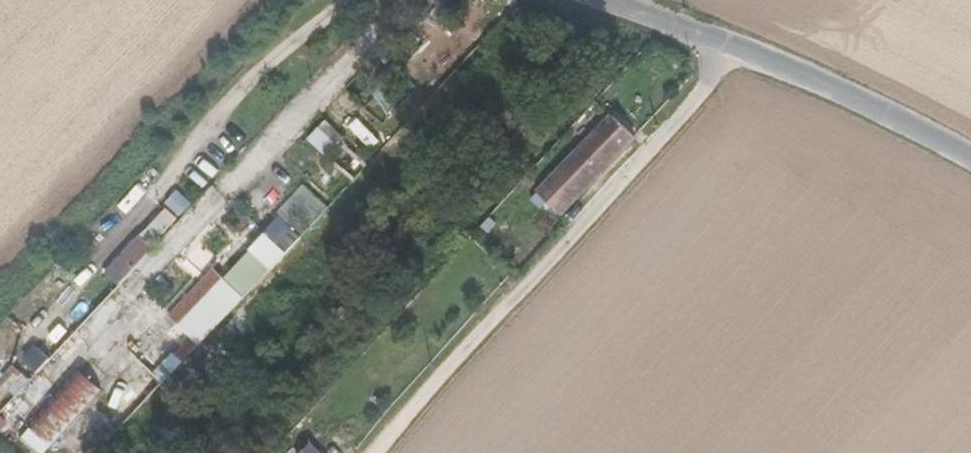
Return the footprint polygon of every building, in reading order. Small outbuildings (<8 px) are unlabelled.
[(526,199),(536,210),(608,131),(598,122),(526,199)] [(622,144),(608,131),(536,210),(547,220),(622,144)] [(314,136),(303,147),(322,165),(333,154),(314,136)] [(314,231),(334,209),(305,182),(285,203),(314,231)] [(125,280),(160,243),(147,231),(112,268),(125,280)] [(187,361),(274,268),(253,249),(227,277),(216,267),(171,316),(192,335),(176,352),(187,361)] [(21,332),(54,298),(44,289),(11,323),(21,332)] [(15,449),(18,451),(77,387),(72,383),(19,437),(21,441),(15,449)] [(77,387),(18,451),(19,452),(52,452),(97,406),(77,387)] [(310,444),(304,452),(322,452),(310,444)]
